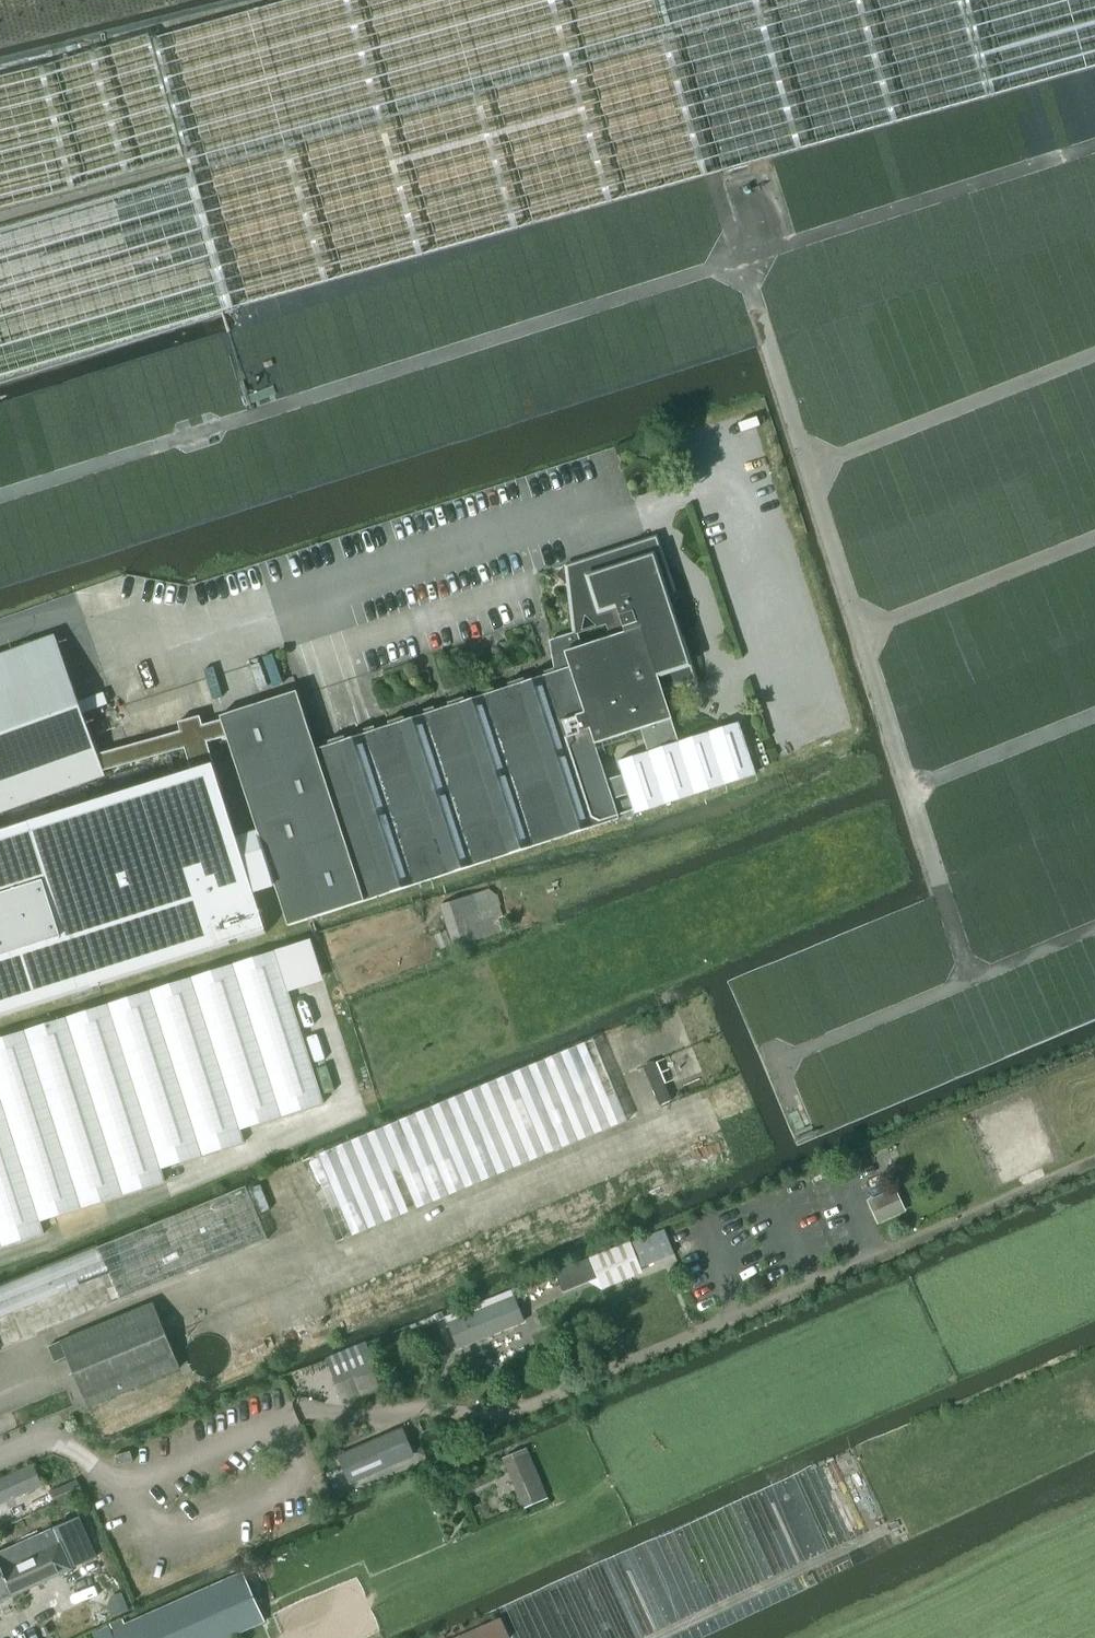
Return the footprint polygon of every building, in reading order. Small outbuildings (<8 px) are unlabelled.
[(152,42),(151,36),(40,67),(0,77),(0,211),(77,191),(187,158),(192,178),(0,233),(0,378),(735,168),(1094,68),(1094,0),(302,0),(152,42)] [(55,636),(0,656),(0,814),(105,777),(104,772),(186,748),(194,774),(0,835),(0,1019),(267,935),(254,894),(275,887),(288,926),(620,819),(613,800),(628,795),(635,814),(756,775),(739,723),(679,742),(662,689),(685,682),(682,673),(686,664),(678,660),(675,652),(683,650),(666,598),(673,595),(655,541),(586,563),(587,567),(570,573),(572,580),(571,586),(576,590),(575,596),(579,600),(577,609),(598,628),(607,625),(611,638),(582,647),(578,632),(550,641),(554,669),(316,750),(297,692),(220,717),(221,720),(202,726),(199,717),(178,723),(181,732),(98,756),(55,636)] [(634,814),(629,799),(615,803),(620,818),(634,814)] [(489,889),(440,905),(449,932),(453,945),(454,947),(508,929),(497,895),(489,889)] [(44,1234),(41,1222),(165,1182),(161,1169),(245,1143),(241,1130),(324,1104),(276,951),(25,1031),(0,1039),(0,1248),(44,1234)] [(336,1243),(627,1121),(593,1040),(302,1162),(336,1243)] [(267,1240),(245,1185),(0,1286),(0,1350),(267,1240)] [(878,1225),(906,1212),(896,1189),(868,1202),(878,1225)] [(601,1290),(642,1275),(630,1243),(556,1272),(564,1291),(597,1279),(601,1290)] [(511,1298),(509,1293),(447,1318),(449,1323),(447,1324),(458,1350),(526,1323),(515,1296),(511,1298)] [(179,1371),(153,1306),(62,1343),(61,1342),(48,1347),(54,1363),(65,1358),(86,1409),(179,1371)] [(349,1484),(414,1457),(402,1428),(337,1456),(349,1484)] [(526,1450),(503,1459),(524,1509),(547,1499),(526,1450)] [(118,1466),(133,1462),(130,1452),(115,1456),(118,1466)] [(29,1491),(42,1485),(34,1466),(0,1481),(0,1504),(29,1491)] [(55,1508),(83,1495),(76,1480),(48,1492),(55,1508)] [(0,1554),(0,1602),(72,1569),(54,1529),(0,1554)] [(265,1622),(243,1574),(112,1632),(110,1629),(109,1626),(92,1634),(94,1637),(229,1637),(265,1622)] [(498,1618),(453,1637),(507,1637),(498,1618)]
